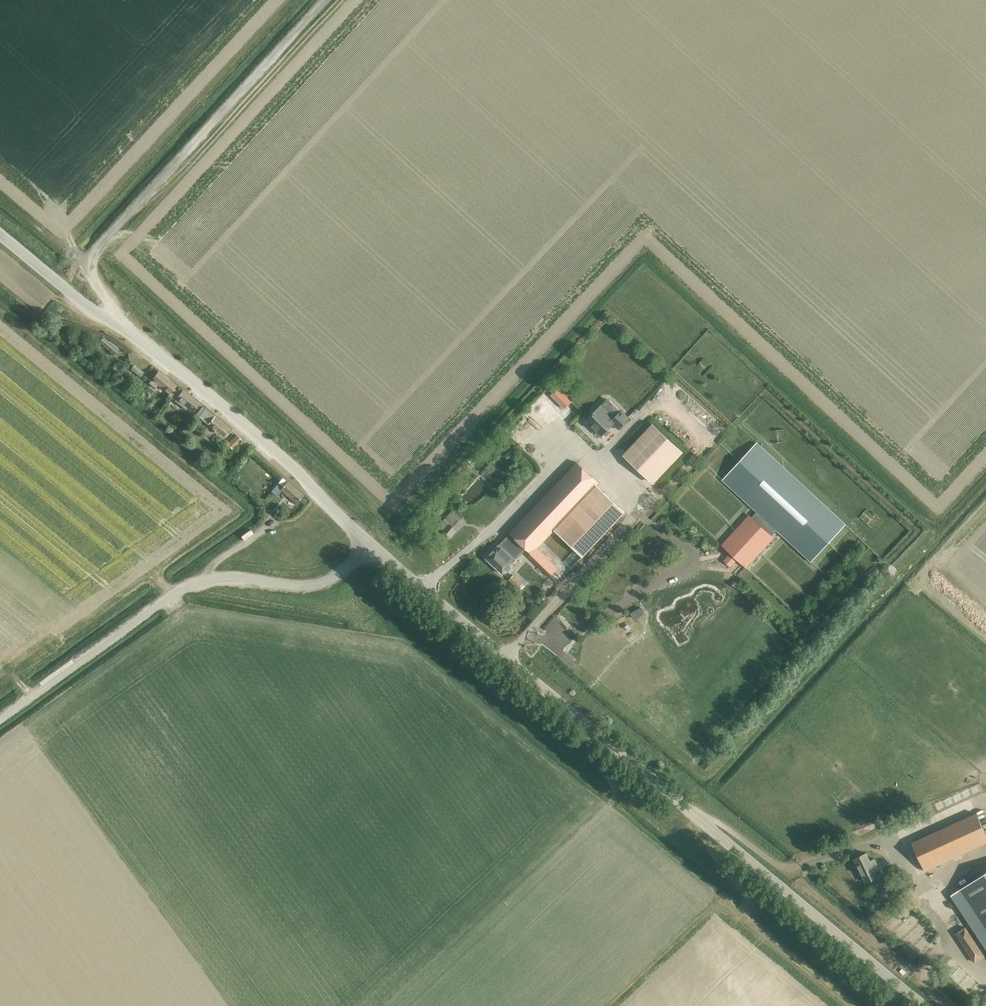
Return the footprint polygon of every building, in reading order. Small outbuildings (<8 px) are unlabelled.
[(99,342),(115,355),(119,350),(116,347),(117,347),(110,341),(109,342),(103,337),(99,342)] [(131,369),(141,377),(144,373),(134,365),(131,369)] [(176,391),(174,389),(176,386),(159,372),(149,383),(155,388),(159,384),(170,393),(168,396),(171,398),(176,391)] [(200,403),(184,390),(180,387),(172,397),(175,400),(187,409),(189,407),(194,411),(200,403)] [(558,388),(551,395),(565,409),(572,402),(558,388)] [(601,405),(586,421),(602,436),(613,424),(619,429),(629,418),(621,411),(620,412),(607,399),(601,405)] [(628,417),(633,412),(625,404),(620,410),(628,417)] [(201,416),(224,435),(230,428),(207,409),(201,416)] [(654,483),(682,453),(652,425),(624,454),(654,483)] [(185,427),(180,434),(182,437),(188,430),(185,427)] [(232,450),(242,440),(237,435),(227,444),(232,450)] [(757,441),(721,479),(756,512),(776,531),(811,563),(847,524),(757,441)] [(511,534),(506,540),(512,546),(508,550),(518,559),(527,549),(532,554),(530,557),(551,577),(558,570),(537,550),(556,530),(585,557),(626,513),(597,486),(600,484),(578,463),(511,534)] [(289,481),(288,483),(283,478),(272,490),(277,495),(282,490),(297,503),(304,494),(289,481)] [(451,538),(466,522),(453,509),(444,518),(444,519),(438,525),(451,538)] [(723,561),(730,567),(737,560),(746,568),(774,538),(749,514),(721,545),(730,553),(723,561)] [(505,540),(487,559),(503,574),(518,559),(508,550),(512,546),(505,540)] [(523,584),(513,575),(509,580),(519,589),(523,584)] [(548,580),(556,588),(560,584),(551,576),(548,580)] [(632,621),(641,616),(638,609),(629,614),(632,621)] [(912,843),(924,871),(985,843),(985,835),(976,813),(912,843)] [(866,853),(854,859),(865,882),(877,877),(875,872),(880,870),(874,858),(870,861),(866,853)] [(985,931),(985,871),(959,890),(985,931)] [(950,895),(970,924),(985,949),(985,931),(959,890),(950,895)] [(970,924),(955,933),(962,944),(973,960),(974,962),(985,955),(985,949),(970,924)]
